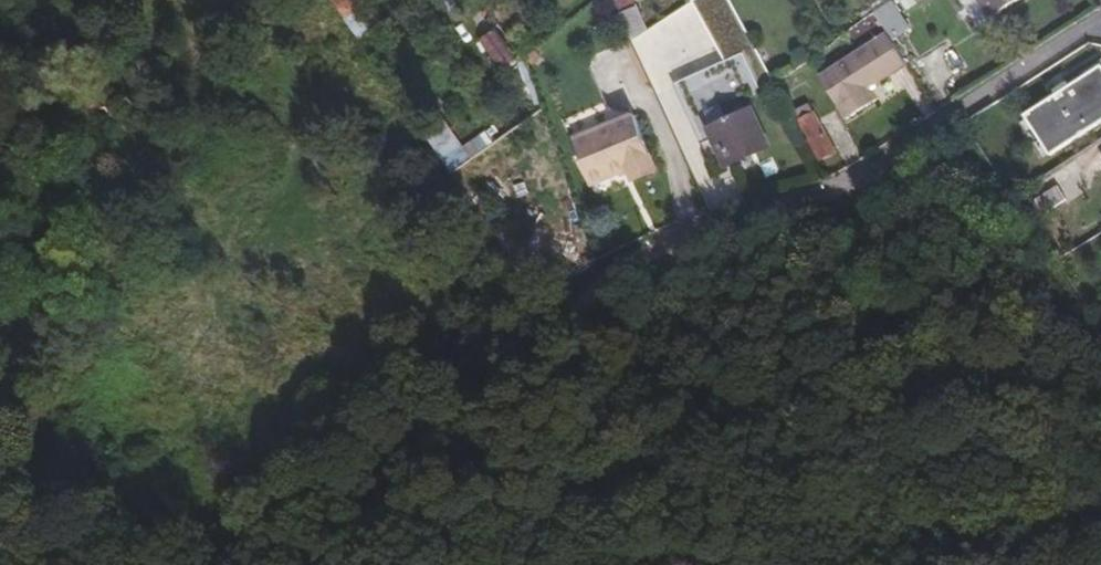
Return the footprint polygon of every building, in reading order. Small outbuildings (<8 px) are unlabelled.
[(336,12),(352,0),(327,0),(336,12)] [(352,0),(336,12),(358,45),(374,33),(352,0)] [(605,17),(592,22),(598,38),(579,45),(595,90),(638,72),(611,5),(609,0),(598,0),(605,17)] [(611,5),(619,21),(625,18),(622,11),(631,8),(628,0),(609,0),(611,5)] [(693,11),(723,64),(683,81),(681,85),(680,92),(702,143),(712,139),(724,168),(768,149),(744,96),(771,84),(726,0),(711,0),(693,11)] [(894,0),(874,14),(888,35),(893,43),(913,30),(894,0)] [(993,17),(1020,0),(982,0),(993,17)] [(514,62),(488,26),(469,40),(494,78),(514,62)] [(893,43),(888,35),(821,77),(847,120),(877,102),(872,90),(908,67),(893,43)] [(523,72),(538,66),(531,48),(519,59),(523,72)] [(523,72),(539,115),(555,109),(538,66),(523,72)] [(1021,117),(1046,157),(1100,121),(1100,73),(1098,67),(1021,117)] [(638,104),(571,125),(590,186),(629,174),(631,180),(660,170),(638,104)] [(805,108),(788,117),(792,124),(796,122),(817,163),(830,156),(805,108)] [(448,149),(436,157),(466,199),(477,190),(448,149)] [(1053,187),(1016,209),(1022,219),(1034,211),(1036,214),(1061,199),(1053,187)] [(1089,323),(1096,333),(1100,330),(1100,317),(1100,316),(1089,323)]
